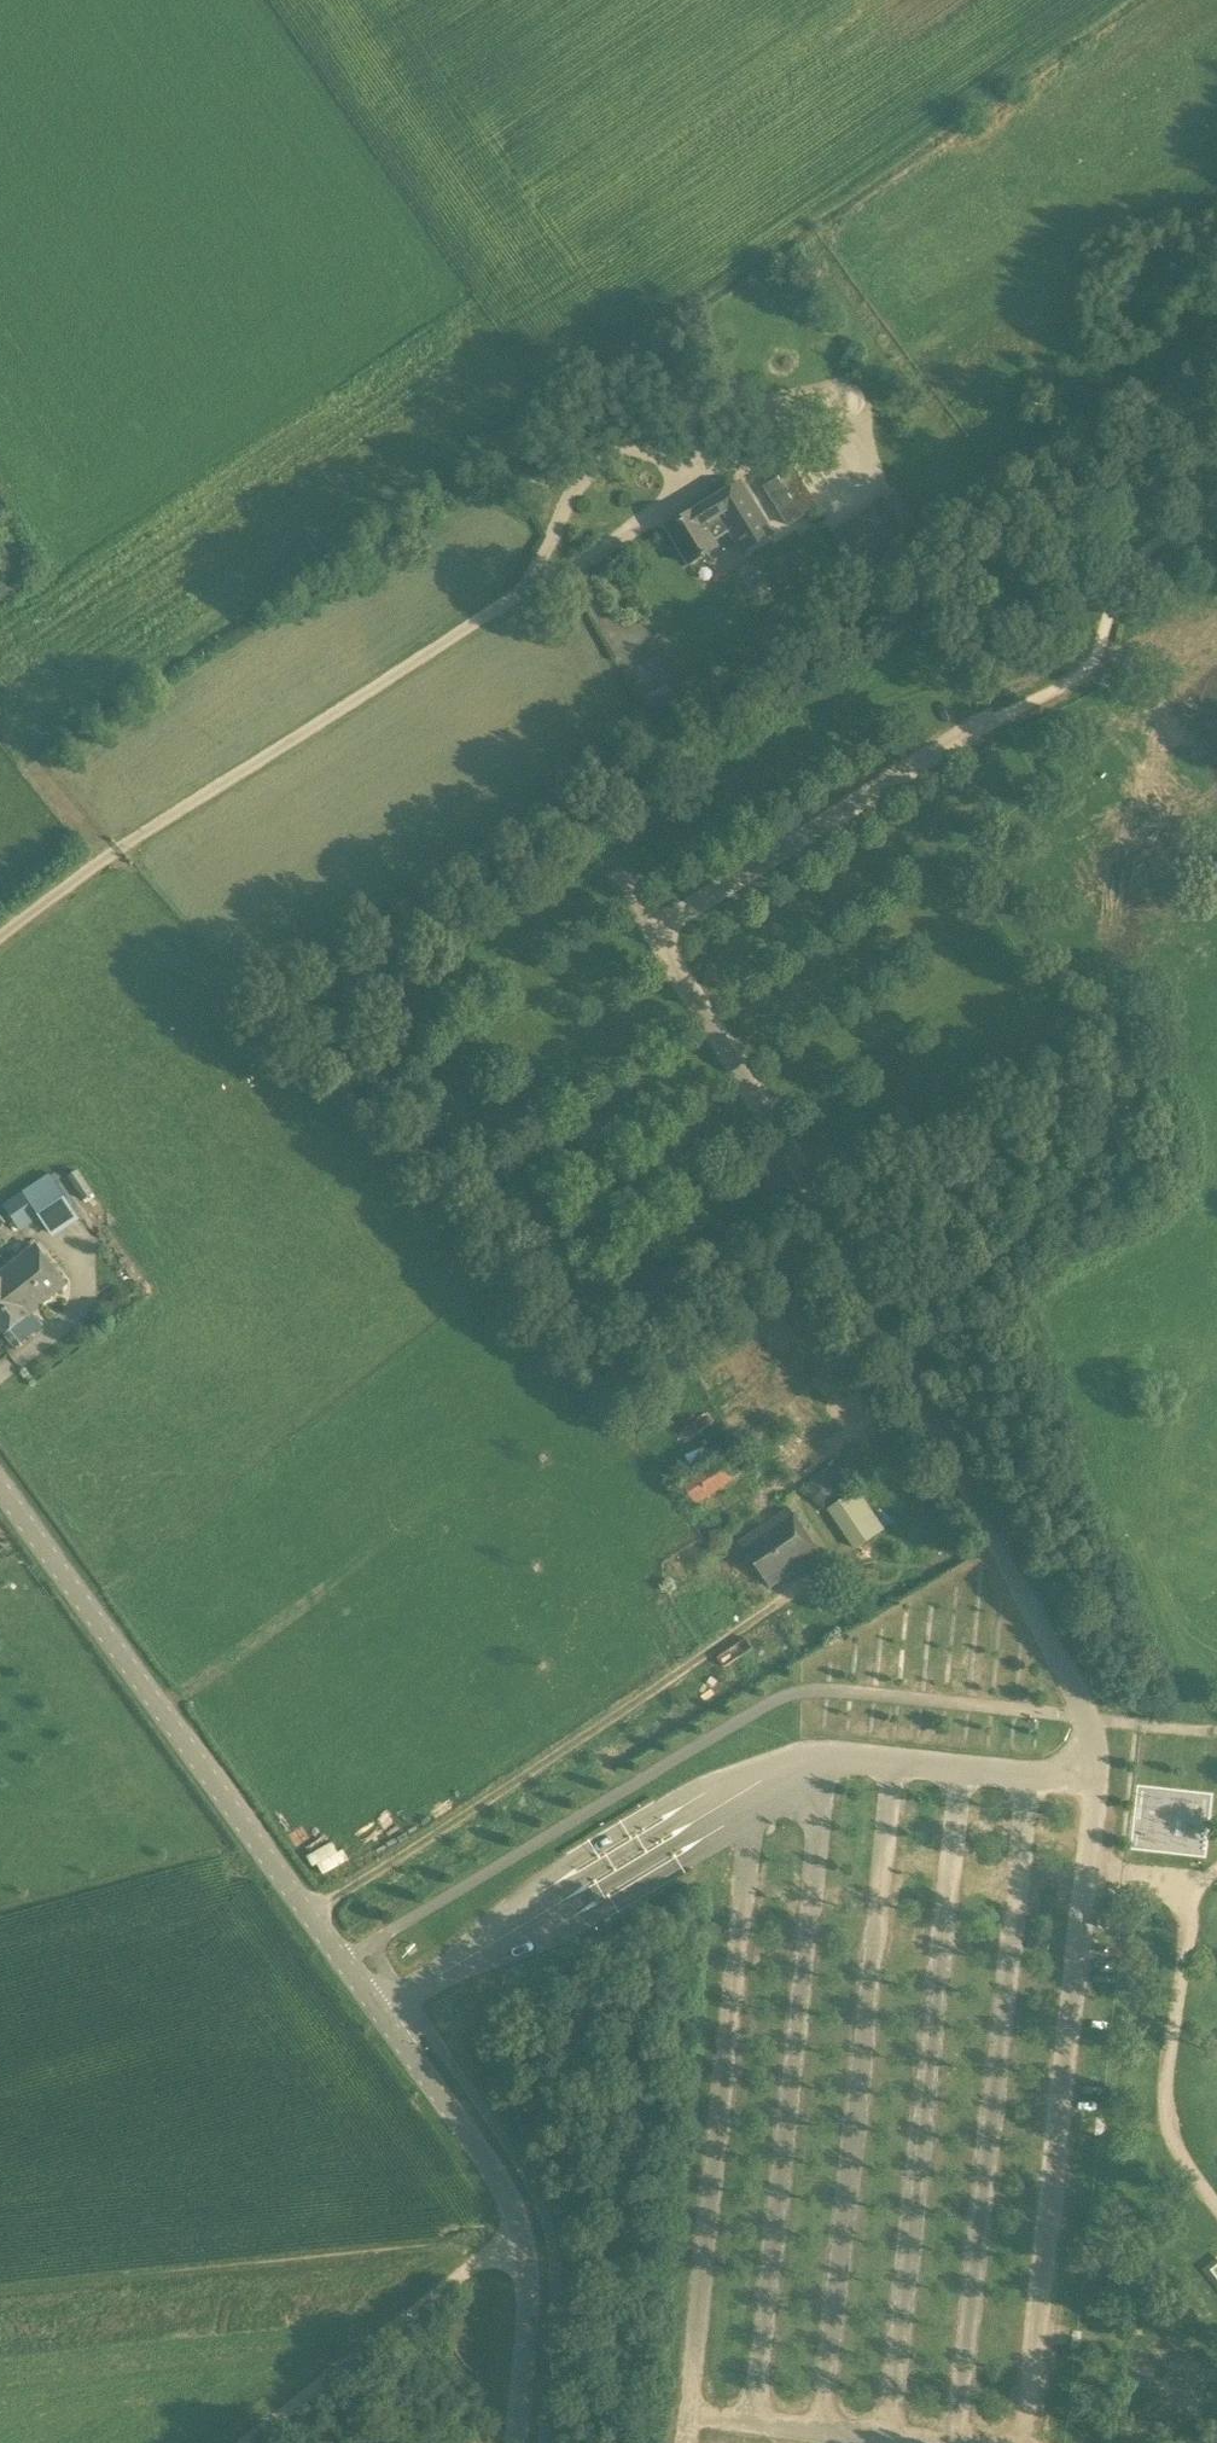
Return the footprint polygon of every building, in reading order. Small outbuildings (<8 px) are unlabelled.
[(773,534),(739,481),(664,528),(688,565),(718,547),(714,542),(730,532),(743,553),(773,534)] [(894,491),(872,504),(873,505),(893,538),(894,539),(916,526),(894,491)] [(847,522),(833,530),(853,563),(867,554),(847,522)] [(657,672),(632,687),(652,720),(677,705),(657,672)] [(51,1237),(79,1219),(49,1174),(2,1204),(19,1232),(39,1219),(51,1237)] [(0,1272),(0,1328),(4,1334),(28,1315),(27,1315),(66,1285),(36,1245),(0,1272)] [(676,1479),(681,1488),(718,1468),(713,1459),(676,1479)] [(692,1506),(730,1478),(721,1465),(683,1493),(692,1506)] [(826,1509),(853,1550),(884,1529),(856,1488),(826,1509)] [(740,1543),(769,1586),(818,1553),(789,1510),(740,1543)]
